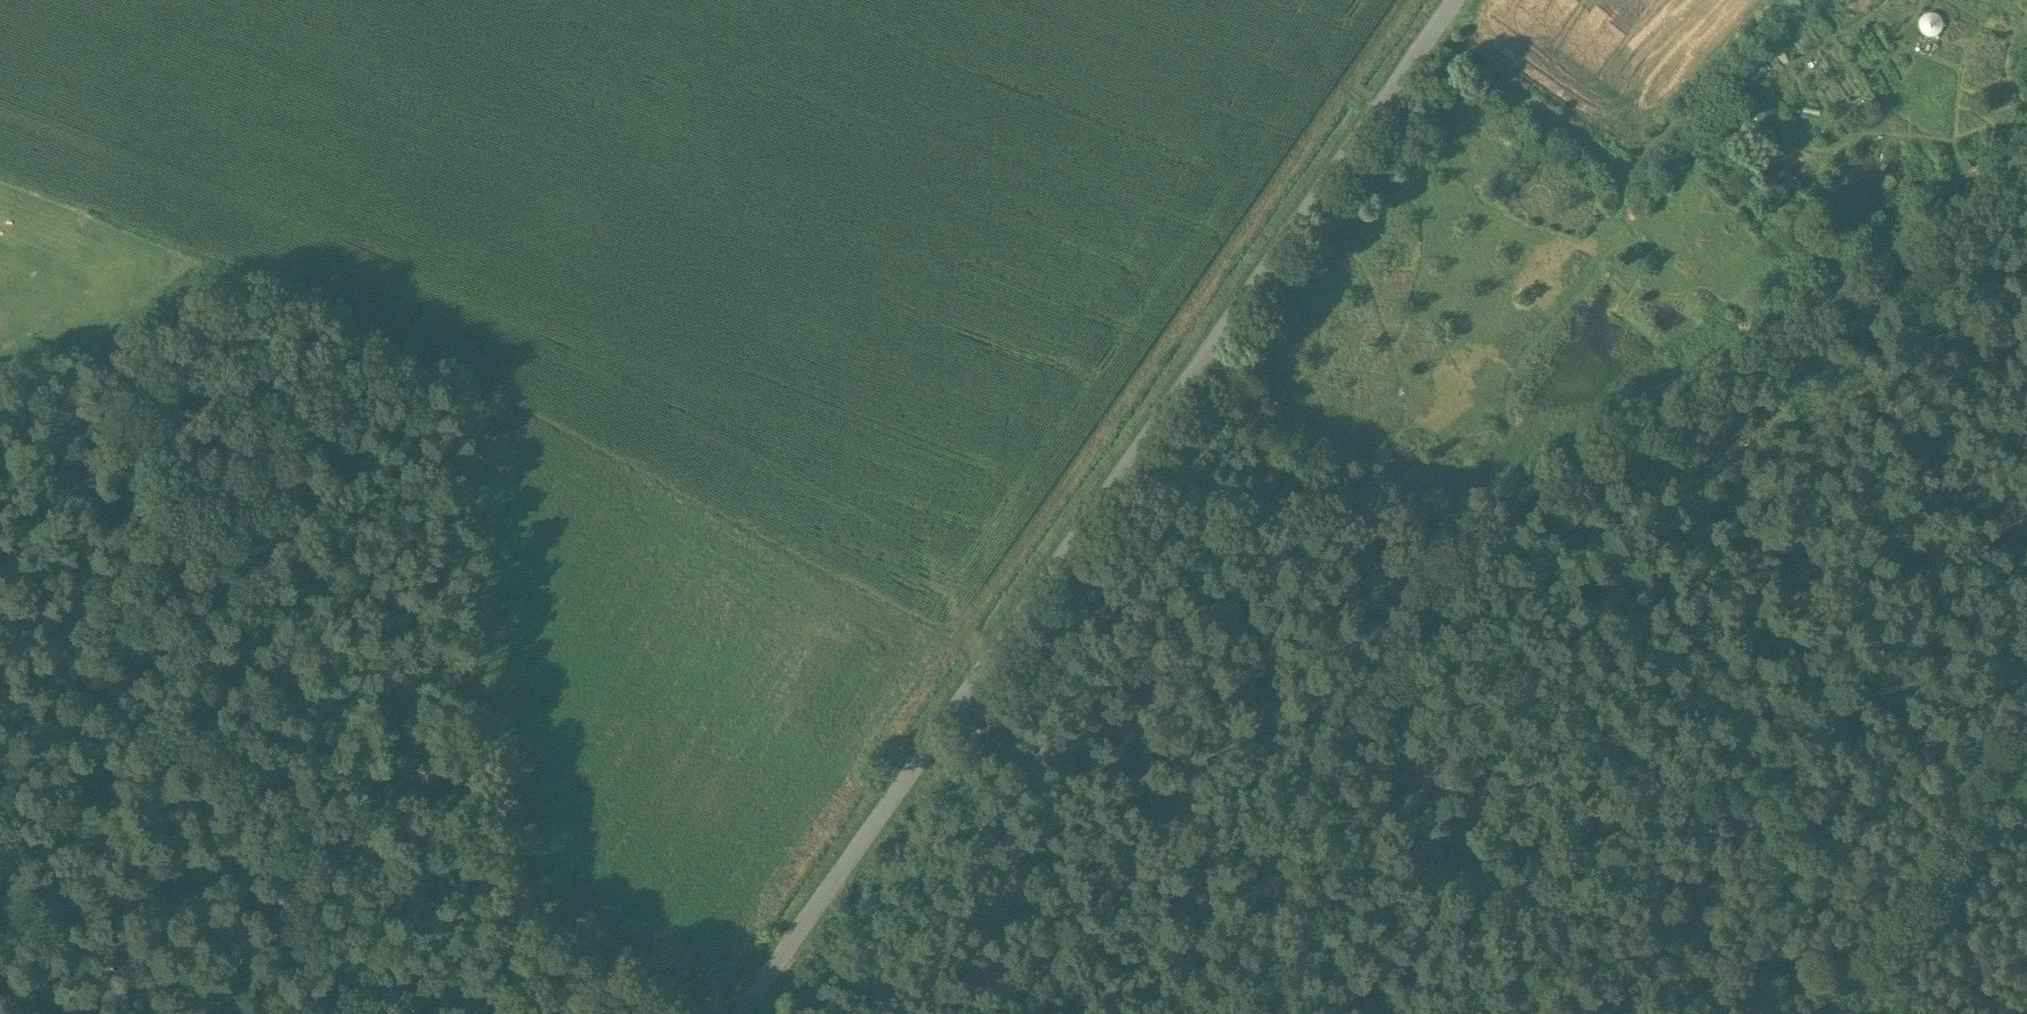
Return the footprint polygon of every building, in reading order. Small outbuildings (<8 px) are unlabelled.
[(1922,33),(1942,31),(1941,13),(1920,15),(1922,33)]
